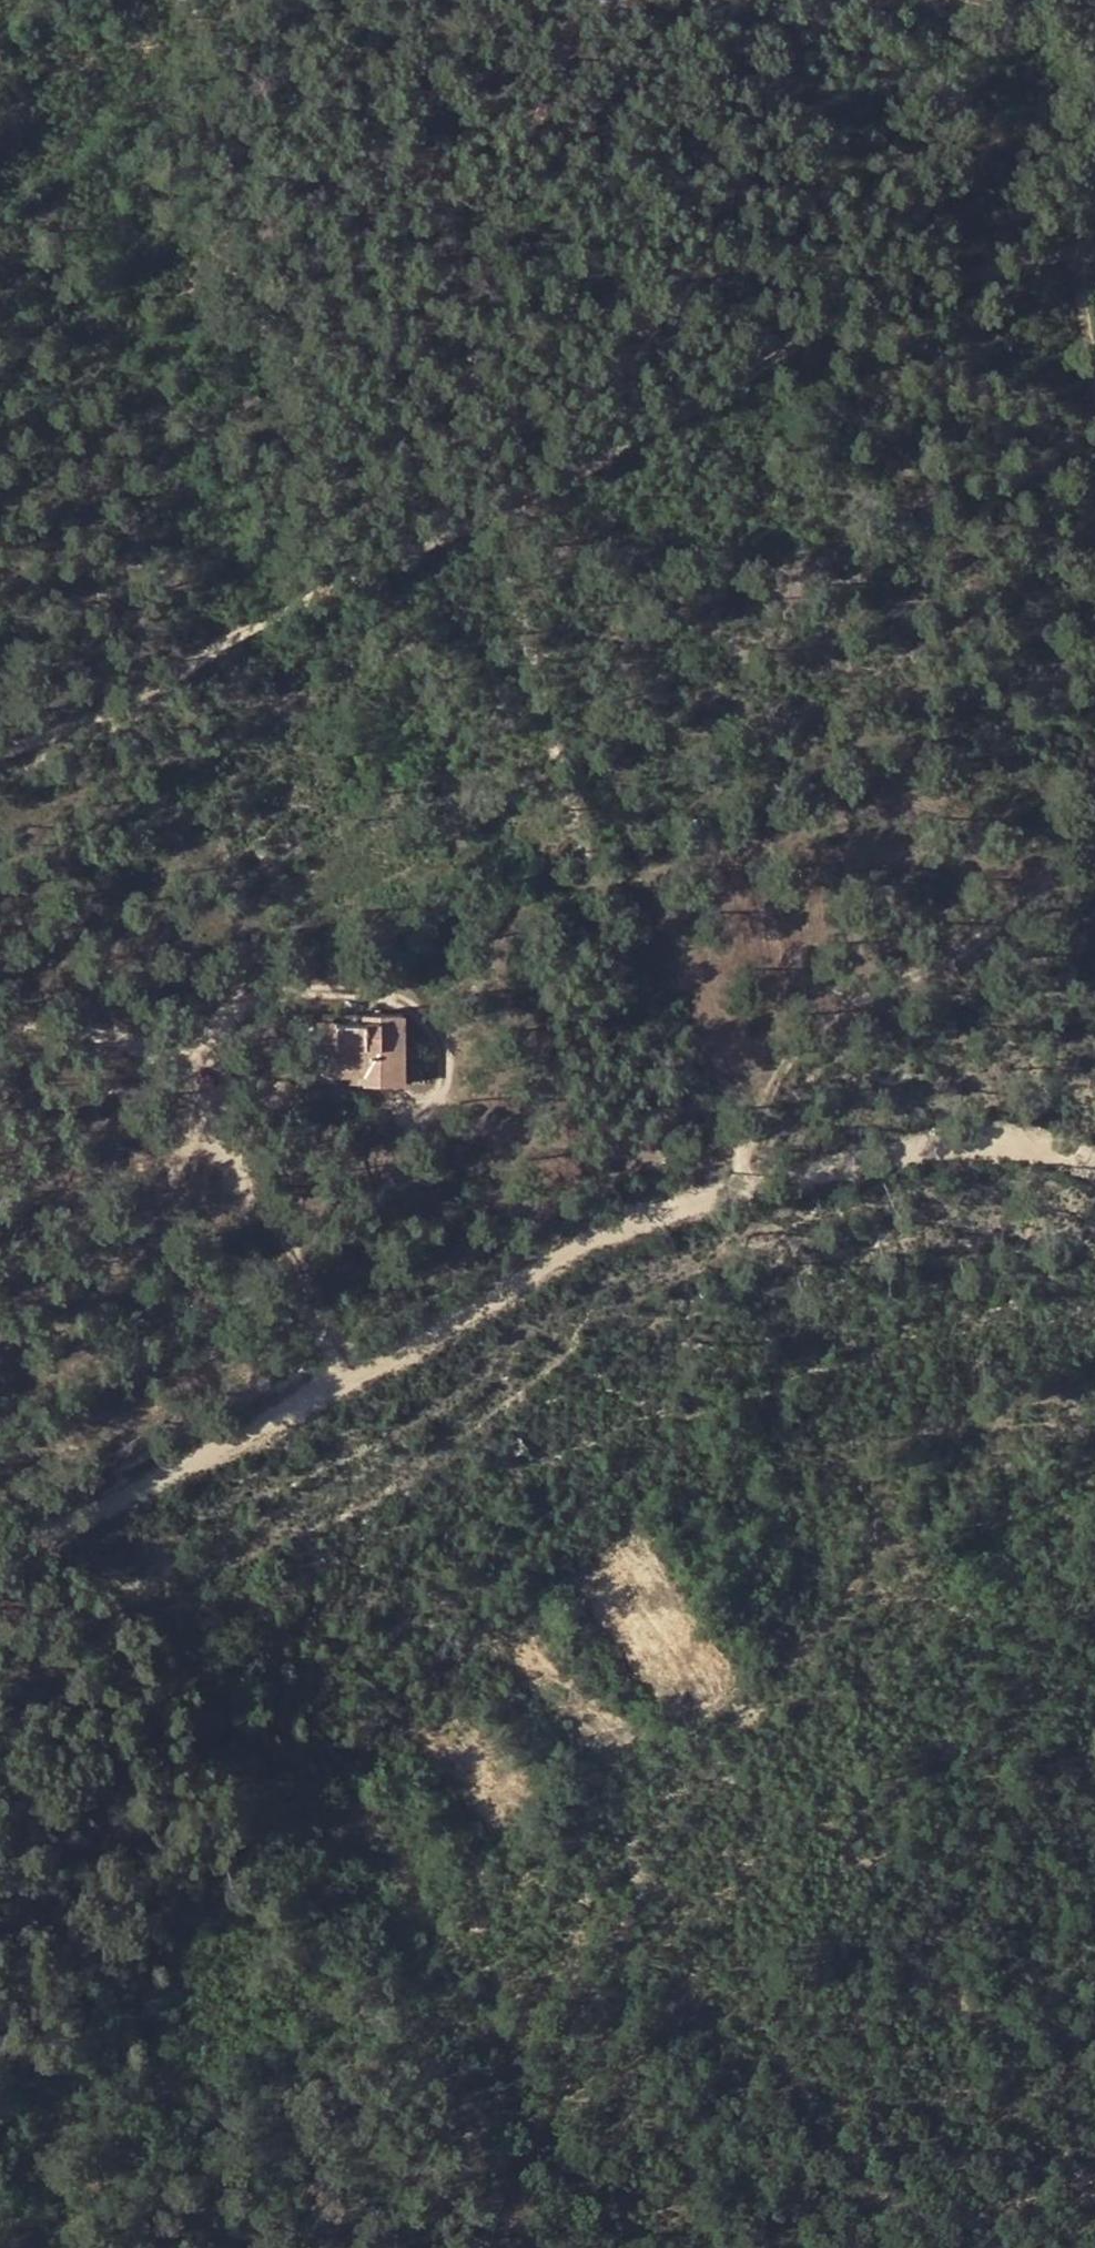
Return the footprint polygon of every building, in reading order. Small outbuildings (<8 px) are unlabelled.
[(351,1023),(351,1032),(323,1031),(323,1057),(306,1056),(304,1085),(351,1085),(351,1094),(390,1094),(390,1025),(351,1023)] [(509,1443),(515,1453),(526,1446),(519,1437),(509,1443)]
